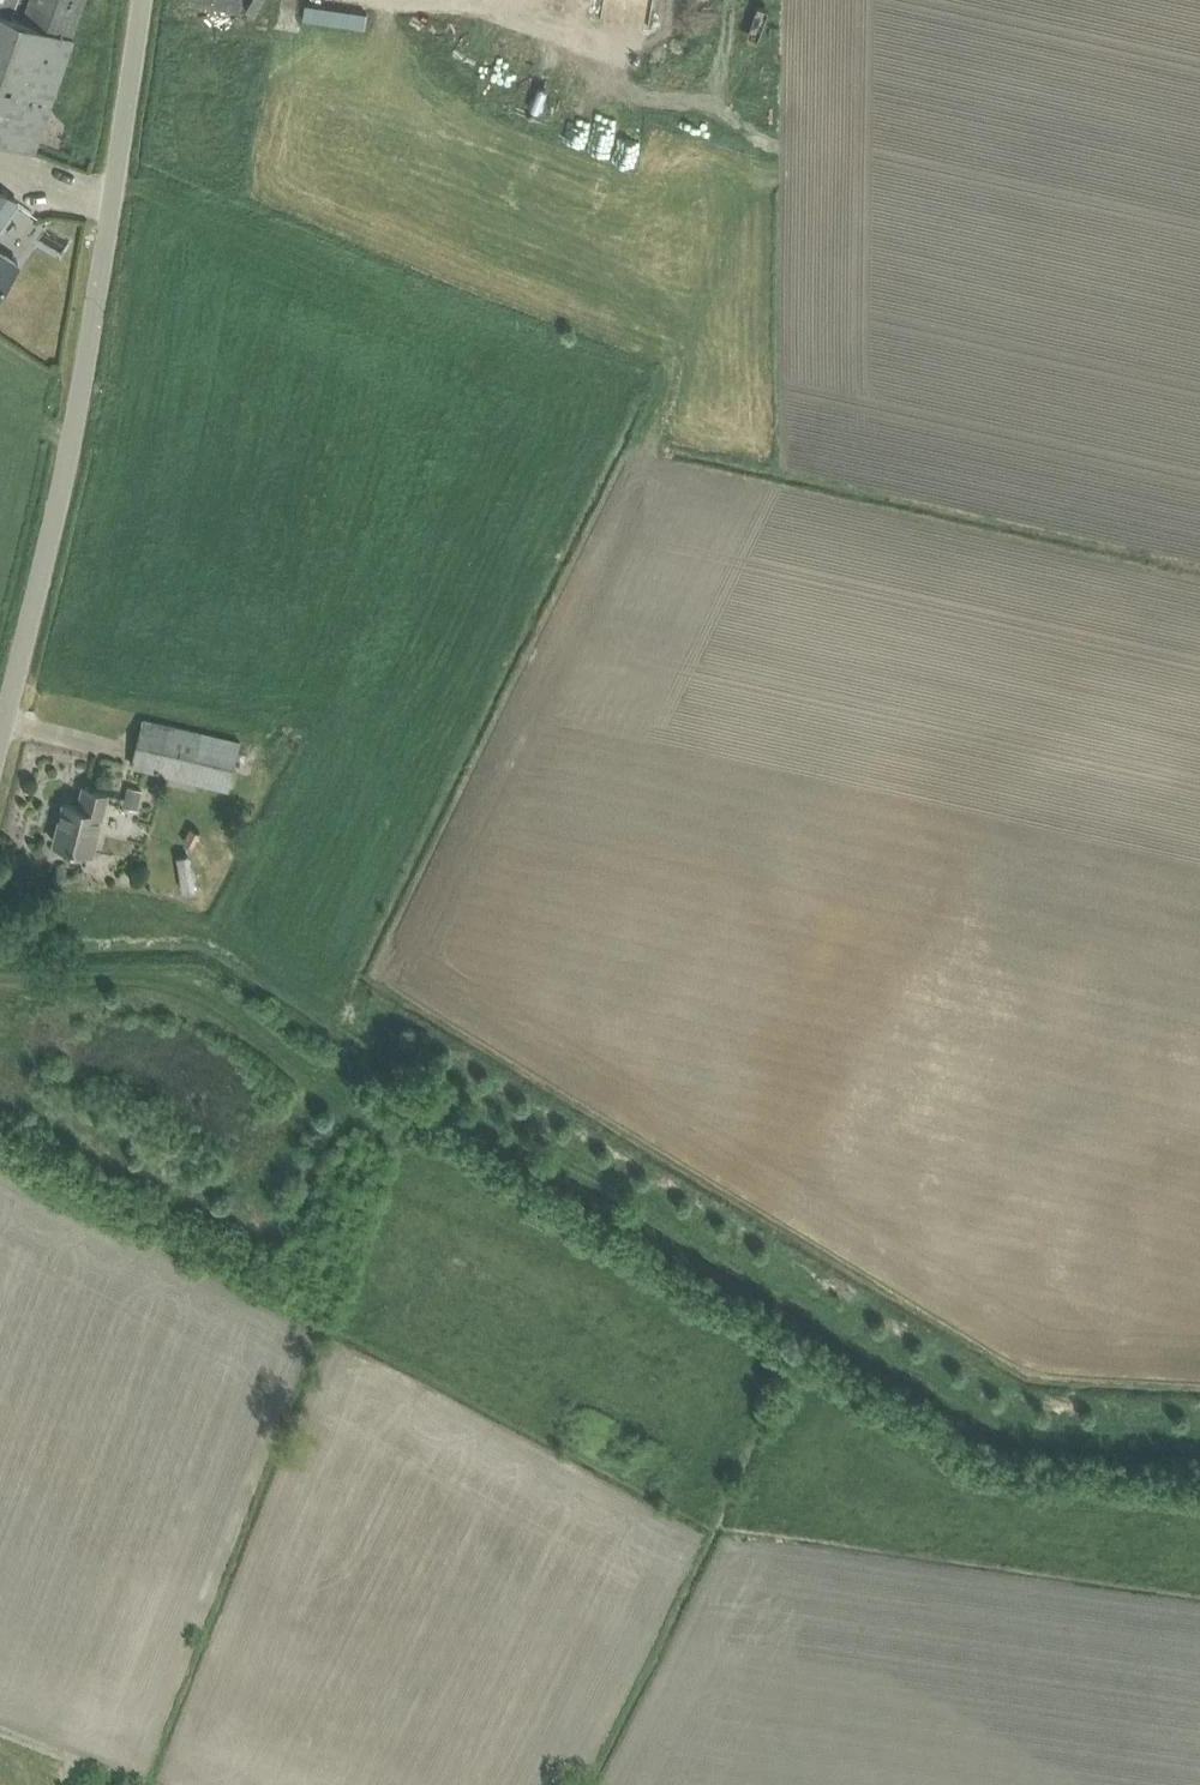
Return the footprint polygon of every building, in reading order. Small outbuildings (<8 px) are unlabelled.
[(25,21),(12,17),(18,0),(0,0),(0,138),(36,150),(75,38),(72,37),(85,0),(32,0),(25,21)] [(0,190),(0,227),(17,202),(0,190)] [(19,264),(0,250),(0,291),(19,264)] [(197,789),(199,781),(231,788),(242,742),(145,719),(133,764),(166,772),(164,781),(197,789)] [(139,809),(143,789),(130,786),(127,806),(139,809)] [(93,852),(108,792),(84,787),(79,806),(65,803),(55,842),(93,852)] [(184,840),(193,845),(201,832),(192,826),(184,840)] [(178,858),(185,893),(199,890),(191,855),(178,858)]
